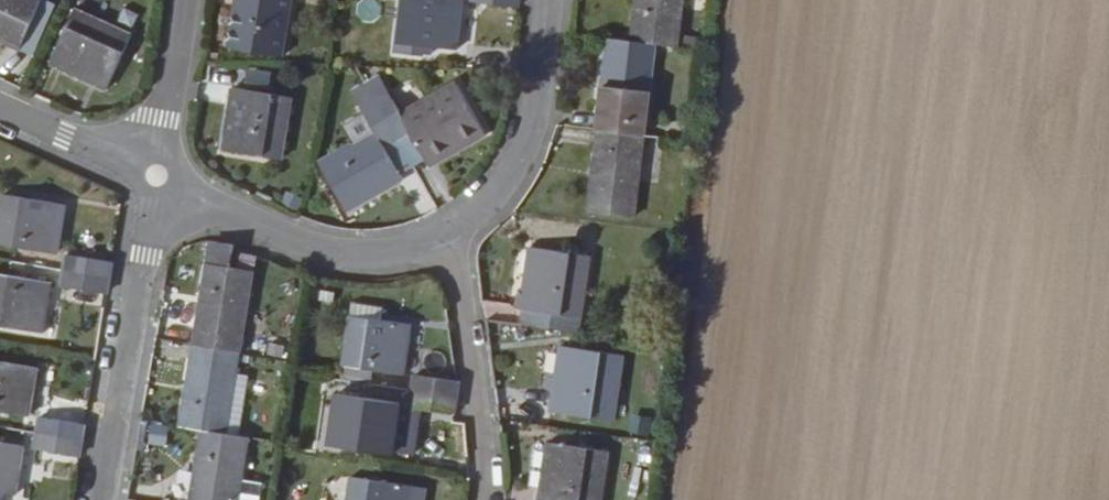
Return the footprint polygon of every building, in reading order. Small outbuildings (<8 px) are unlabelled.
[(20,49),(42,0),(0,0),(0,40),(20,49)] [(291,0),(234,0),(226,46),(281,55),(291,0)] [(393,50),(418,53),(418,49),(428,51),(428,44),(452,47),(458,0),(398,0),(393,50)] [(682,0),(636,0),(631,40),(652,42),(677,45),(682,0)] [(476,40),(478,3),(466,2),(464,39),(476,40)] [(74,9),(50,62),(108,88),(132,35),(74,9)] [(641,134),(652,42),(631,40),(608,38),(597,129),(641,134)] [(481,129),(453,82),(399,114),(385,89),(371,98),(394,137),(408,128),(423,155),(426,160),(481,129)] [(289,97),(231,87),(220,148),(279,159),(289,97)] [(345,208),(398,177),(395,172),(380,145),(394,137),(371,98),(357,106),(371,130),(318,161),(345,208)] [(423,155),(408,128),(394,137),(409,163),(423,155)] [(632,217),(641,134),(597,129),(587,211),(632,217)] [(409,163),(394,137),(380,145),(395,172),(409,163)] [(2,191),(0,204),(0,242),(54,251),(62,201),(2,191)] [(227,266),(231,243),(208,239),(204,263),(227,266)] [(577,315),(586,253),(529,245),(520,307),(522,307),(520,323),(572,330),(574,314),(577,315)] [(106,277),(109,261),(65,253),(63,269),(106,277)] [(236,352),(249,269),(227,266),(204,263),(191,344),(236,352)] [(104,291),(106,277),(63,269),(60,283),(104,291)] [(40,331),(49,282),(0,274),(0,324),(40,331)] [(379,320),(382,306),(348,301),(345,315),(379,320)] [(398,374),(406,324),(379,320),(345,315),(338,364),(398,374)] [(223,432),(232,372),(236,352),(191,344),(178,424),(199,428),(223,432)] [(560,344),(549,410),(611,418),(621,353),(560,344)] [(26,415),(35,366),(0,360),(0,410),(26,415)] [(236,434),(245,374),(232,372),(223,432),(236,434)] [(453,397),(455,382),(412,375),(410,390),(453,397)] [(361,383),(359,395),(407,404),(409,392),(361,383)] [(451,411),(453,397),(410,390),(407,404),(451,411)] [(395,404),(334,394),(326,443),(387,452),(395,404)] [(79,439),(82,424),(38,417),(35,431),(79,439)] [(245,436),(236,434),(223,432),(199,428),(187,499),(234,499),(245,436)] [(76,454),(79,439),(35,431),(33,446),(76,454)] [(536,499),(599,499),(607,449),(545,440),(536,499)] [(13,493),(21,445),(0,441),(0,491),(13,493)] [(345,499),(422,499),(424,487),(349,475),(345,499)]
